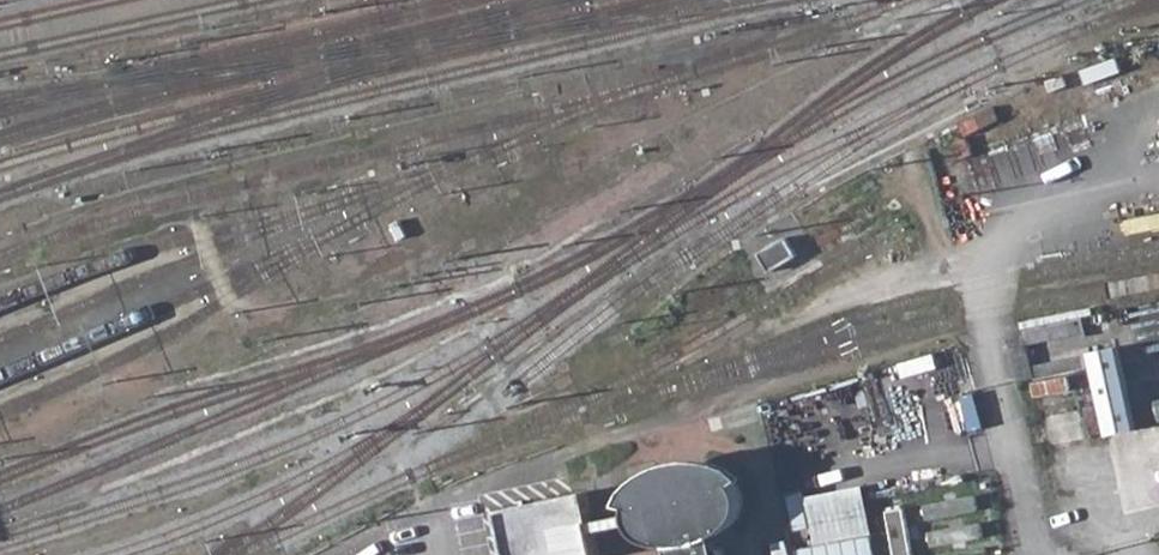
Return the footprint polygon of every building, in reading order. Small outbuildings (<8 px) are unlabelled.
[(1027,345),(1011,349),(1018,380),(1034,376),(1027,345)] [(1091,351),(1108,434),(1135,428),(1118,346),(1091,351)] [(672,544),(675,554),(725,554),(724,550),(718,547),(717,536),(735,523),(743,509),(744,495),(739,483),(727,475),(717,471),(694,469),(676,471),(646,486),(635,497),(631,513),(636,528),(649,539),(672,544)] [(801,545),(803,554),(877,554),(869,484),(793,494),(796,514),(813,512),(817,543),(801,545)] [(500,509),(509,554),(600,554),(587,492),(500,509)] [(924,504),(927,519),(978,509),(976,495),(924,504)] [(904,507),(887,510),(895,554),(912,554),(904,507)] [(930,531),(933,546),(983,536),(980,522),(930,531)]
